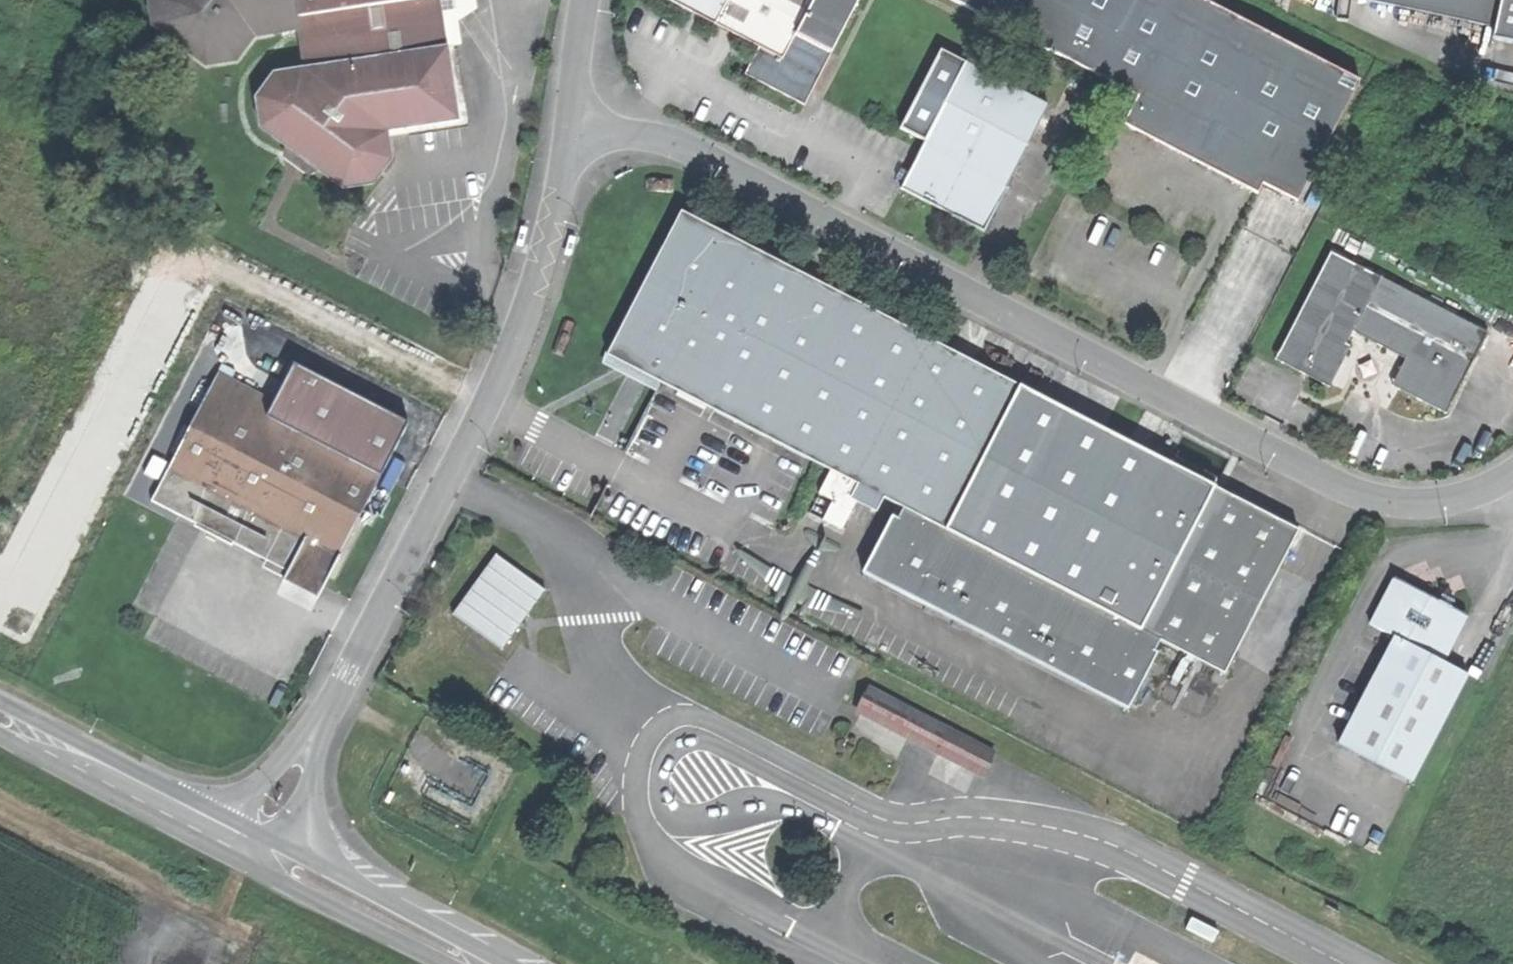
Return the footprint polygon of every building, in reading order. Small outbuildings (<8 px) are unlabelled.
[(300,23),(296,0),(152,0),(155,20),(209,58),(238,54),(249,30),(300,23)] [(300,23),(305,62),(278,65),(262,86),(267,122),(289,139),(303,135),(323,148),(320,163),(345,182),(373,178),(393,155),(388,124),(459,114),(451,55),(446,16),(444,0),(296,0),(300,23)] [(446,16),(476,2),(476,0),(444,0),(446,16)] [(717,18),(726,0),(679,0),(717,18)] [(835,47),(798,29),(812,0),(726,0),(717,18),(760,40),(746,68),(772,81),(809,99),(835,47)] [(858,0),(812,0),(798,29),(835,47),(858,0)] [(1006,20),(1016,0),(966,0),(1006,20)] [(1006,20),(1142,86),(1126,118),(1188,148),(1262,184),(1266,178),(1300,195),(1362,68),(1223,0),(1016,0),(1006,20)] [(1497,21),(1495,32),(1512,35),(1512,0),(1384,0),(1497,21)] [(942,203),(985,225),(1049,100),(969,59),(905,183),(942,203)] [(303,135),(289,139),(320,163),(323,148),(303,135)] [(683,208),(610,350),(662,377),(694,394),(934,516),(1143,623),(1167,577),(1216,481),(683,208)] [(1492,322),(1333,245),(1284,345),(1284,357),(1327,378),(1337,374),(1352,343),(1346,340),(1353,326),(1382,340),(1409,353),(1399,373),(1400,384),(1442,404),(1456,397),(1492,322)] [(276,399),(268,413),(383,471),(411,416),(296,358),(276,399)] [(219,371),(212,385),(268,413),(276,399),(219,371)] [(691,399),(694,394),(662,377),(660,383),(691,399)] [(287,565),(326,584),(357,522),(383,471),(268,413),(212,385),(155,498),(287,565)] [(1286,516),(1216,481),(1167,577),(1215,601),(1191,648),(1213,659),(1286,516)] [(1155,719),(1191,648),(1143,623),(934,516),(927,528),(921,525),(891,583),(1155,719)] [(456,610),(506,646),(549,586),(499,550),(477,581),(456,610)] [(320,595),(326,584),(287,565),(282,576),(320,595)] [(1373,620),(1397,632),(1445,656),(1468,610),(1427,589),(1396,574),(1373,620)] [(1143,623),(1191,648),(1215,601),(1167,577),(1143,623)] [(1343,739),(1416,776),(1470,668),(1445,656),(1397,632),(1343,739)] [(872,686),(861,708),(941,749),(953,727),(872,686)] [(1025,764),(953,727),(941,749),(1014,787),(1025,764)]
